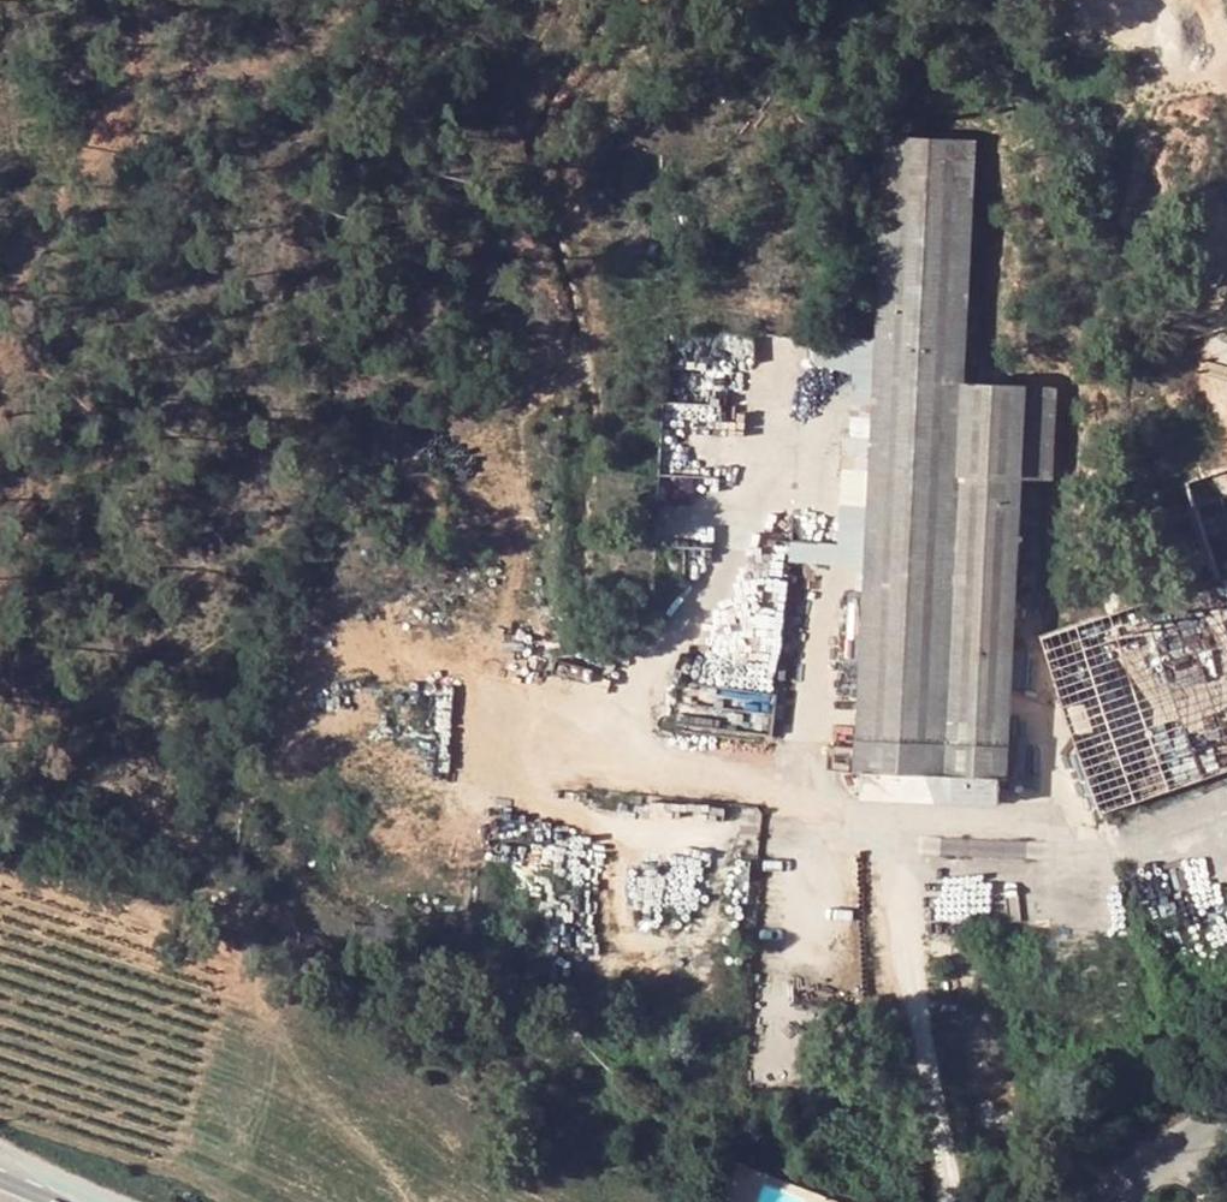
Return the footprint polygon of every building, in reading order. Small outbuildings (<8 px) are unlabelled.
[(1011,777),(1025,475),(1054,476),(1058,383),(965,379),(975,138),(882,132),(861,615),(854,759),(867,796),(999,806),(1001,776),(1011,777)] [(1226,403),(1226,349),(1172,370),(1153,379),(1169,425),(1226,403)] [(1215,563),(1042,626),(1107,813),(1226,770),(1226,403),(1169,425),(1215,563)]
